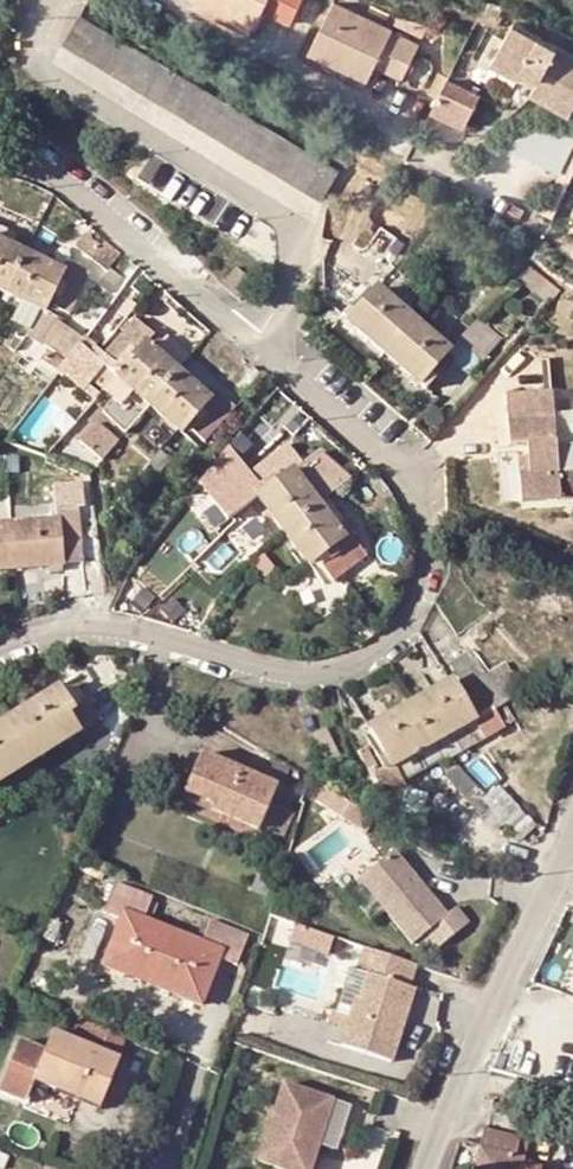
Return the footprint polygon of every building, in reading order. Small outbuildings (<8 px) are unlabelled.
[(245,0),(212,0),(251,20),(258,7),(245,0)] [(299,0),(278,0),(295,9),(299,0)] [(421,41),(343,0),(336,0),(317,36),(371,65),(378,52),(406,66),(421,41)] [(421,41),(424,34),(360,0),(343,0),(421,41)] [(503,52),(531,63),(533,58),(552,66),(550,71),(546,82),(572,92),(572,36),(518,15),(503,52)] [(63,45),(320,199),(337,171),(80,18),(63,45)] [(531,63),(550,71),(552,66),(533,58),(531,63)] [(494,90),(459,75),(447,107),(483,121),(494,90)] [(561,168),(572,147),(572,131),(540,113),(522,146),(561,168)] [(30,248),(32,243),(8,230),(14,218),(0,211),(0,234),(30,248)] [(96,241),(108,253),(118,240),(106,229),(102,234),(87,220),(80,228),(96,241)] [(59,300),(63,293),(56,289),(68,265),(30,248),(0,234),(0,275),(57,305),(59,300)] [(63,293),(59,300),(64,303),(88,260),(67,248),(61,259),(32,243),(30,248),(68,265),(56,289),(63,293)] [(114,262),(118,257),(120,254),(116,250),(109,259),(114,262)] [(124,262),(118,257),(114,262),(103,277),(109,281),(124,262)] [(98,273),(103,277),(114,262),(109,259),(98,273)] [(557,288),(525,263),(513,277),(546,303),(557,288)] [(376,279),(377,278),(386,267),(383,265),(373,277),(376,279)] [(386,267),(377,278),(399,297),(407,285),(386,267)] [(365,274),(339,303),(341,305),(350,294),(358,300),(376,279),(373,277),(371,279),(365,274)] [(341,305),(382,341),(423,377),(431,367),(426,363),(444,342),(447,339),(415,311),(399,297),(377,278),(376,279),(358,300),(350,294),(341,305)] [(124,363),(117,356),(101,343),(137,304),(130,298),(99,332),(96,330),(88,338),(121,366),(124,363)] [(148,338),(179,367),(183,362),(174,354),(144,326),(151,317),(137,304),(101,343),(117,356),(130,342),(138,348),(148,338)] [(503,327),(480,308),(478,307),(460,330),(486,350),(503,327)] [(174,354),(188,339),(156,311),(151,317),(144,326),(174,354)] [(117,356),(124,363),(121,366),(186,422),(190,426),(206,410),(201,405),(211,394),(179,367),(148,338),(138,348),(130,342),(117,356)] [(444,342),(426,363),(431,367),(448,347),(444,342)] [(206,410),(190,426),(197,432),(228,396),(232,392),(213,374),(206,382),(183,362),(179,367),(211,394),(201,405),(206,410)] [(509,384),(513,433),(530,432),(531,439),(495,441),(499,490),(563,485),(572,484),(572,453),(560,454),(554,381),(509,384)] [(256,415),(234,444),(251,457),(273,428),(256,415)] [(98,417),(81,437),(104,456),(121,436),(98,417)] [(284,434),(246,463),(262,483),(272,476),(276,482),(294,470),(290,462),(299,455),(284,434)] [(173,447),(163,438),(152,451),(162,459),(173,447)] [(235,465),(257,494),(258,496),(267,489),(262,483),(246,463),(242,458),(235,465)] [(309,463),(297,473),(313,495),(325,485),(309,463)] [(317,558),(323,566),(331,560),(325,553),(345,537),(341,533),(318,502),(313,495),(297,473),(294,470),(276,482),(272,476),(262,483),(267,489),(258,496),(284,528),(311,563),(317,558)] [(58,513),(11,517),(15,560),(84,554),(81,499),(58,499),(58,513)] [(15,560),(11,517),(0,517),(0,561),(15,560)] [(331,560),(323,566),(330,574),(363,548),(348,527),(341,533),(345,537),(325,553),(331,560)] [(277,556),(265,542),(255,550),(266,564),(277,556)] [(330,574),(323,566),(317,558),(311,563),(324,578),(330,574)] [(80,697),(78,694),(71,683),(82,675),(77,666),(59,678),(73,703),(78,698),(80,697)] [(492,700),(503,716),(513,710),(507,700),(485,670),(465,682),(460,673),(454,677),(468,701),(477,696),(482,705),(492,700)] [(387,745),(377,751),(382,763),(433,733),(474,710),(482,705),(477,696),(468,701),(454,677),(452,674),(411,696),(371,717),(387,745)] [(71,711),(68,705),(73,703),(59,678),(7,712),(0,716),(0,771),(33,749),(76,721),(71,711)] [(73,703),(68,705),(71,711),(81,704),(78,698),(73,703)] [(503,716),(492,700),(482,705),(474,710),(486,731),(505,719),(503,716)] [(71,711),(76,721),(88,715),(81,704),(71,711)] [(433,733),(444,749),(486,731),(474,710),(433,733)] [(363,727),(377,751),(387,745),(371,717),(367,719),(369,723),(363,727)] [(406,778),(404,773),(444,749),(433,733),(382,763),(375,767),(388,788),(406,778)] [(262,817),(273,789),(279,774),(203,744),(195,766),(222,776),(215,794),(213,798),(262,817)] [(465,788),(477,777),(460,759),(448,770),(465,788)] [(222,776),(195,766),(188,784),(215,794),(222,776)] [(506,806),(518,794),(500,777),(489,787),(506,806)] [(273,789),(262,817),(282,825),(294,797),(273,789)] [(431,925),(444,939),(472,914),(459,899),(450,907),(396,845),(362,874),(417,937),(431,925)] [(238,949),(249,919),(212,905),(204,925),(145,903),(154,883),(115,868),(105,898),(120,904),(102,953),(204,992),(222,944),(238,949)] [(298,924),(294,939),(329,947),(333,933),(298,924)] [(416,953),(361,935),(353,959),(367,963),(359,987),(353,985),(337,1035),(390,1052),(414,979),(408,977),(416,953)] [(572,995),(572,943),(560,991),(572,995)] [(123,1027),(89,1014),(81,1033),(52,1021),(43,1042),(19,1032),(0,1076),(0,1084),(22,1093),(31,1072),(54,1080),(57,1074),(100,1092),(119,1048),(115,1047),(123,1027)] [(282,1076),(258,1154),(305,1168),(308,1168),(318,1137),(332,1092),(282,1076)] [(519,1122),(487,1113),(474,1164),(486,1168),(572,1168),(572,1164),(528,1152),(530,1145),(515,1141),(519,1122)]
